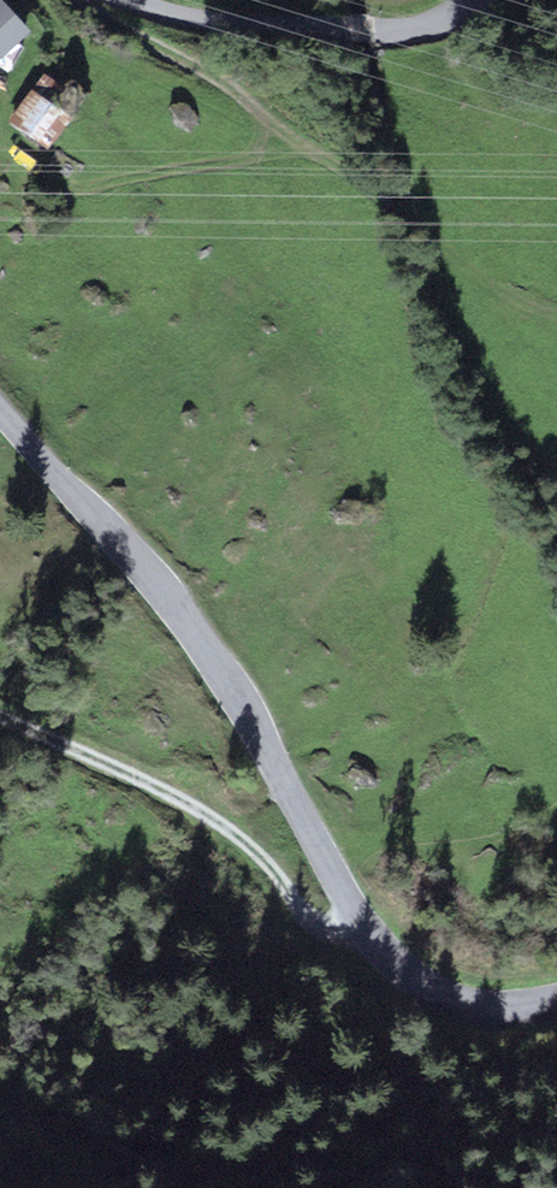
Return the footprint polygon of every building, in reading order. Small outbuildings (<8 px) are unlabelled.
[(7,2),(0,8),(0,62),(0,63),(34,34),(7,2)] [(49,156),(74,121),(33,93),(9,128),(49,156)]
